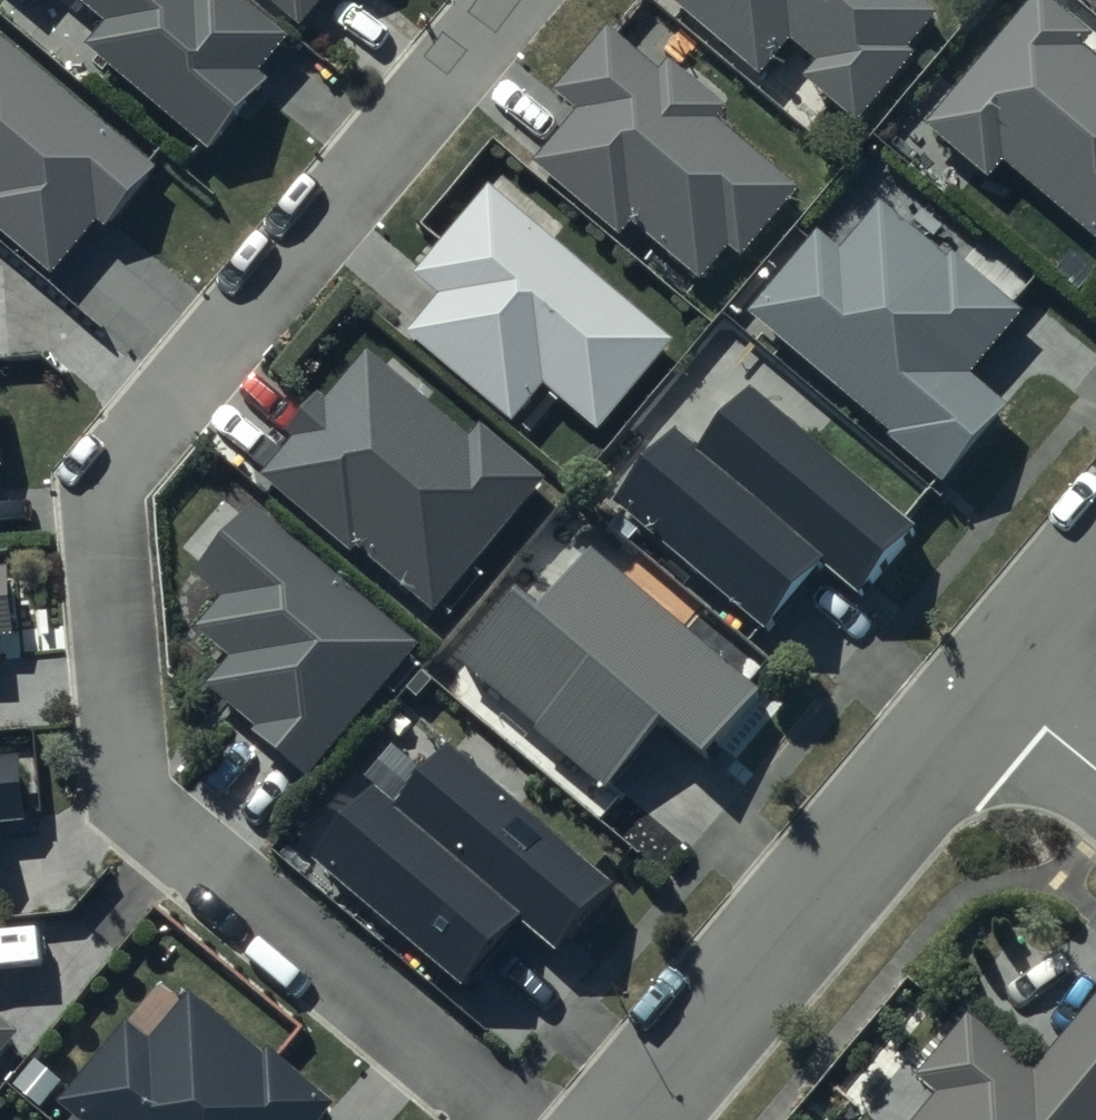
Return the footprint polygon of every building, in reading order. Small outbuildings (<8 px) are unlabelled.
[(113,27),(93,51),(214,153),(272,85),(263,78),(295,40),(247,0),(81,0),(113,27)] [(307,28),(330,0),(274,0),(307,28)] [(766,74),(795,40),(824,64),(812,78),(866,124),(921,58),(913,51),(942,17),(922,0),(681,0),(680,2),(766,74)] [(995,183),(1009,166),(1095,238),(1095,61),(1089,55),(1095,46),(1095,37),(1051,0),(1040,0),(931,131),(995,183)] [(583,113),(538,165),(625,239),(638,224),(705,280),(733,248),(746,259),(802,193),(722,125),(733,113),(676,65),(666,77),(614,33),(561,94),(583,113)] [(58,277),(105,223),(112,229),(161,173),(2,36),(0,38),(0,226),(58,277)] [(410,341),(515,427),(545,390),(601,437),(679,344),(493,191),(418,281),(443,302),(410,341)] [(894,439),(948,484),(1014,406),(978,375),(1030,313),(956,252),(950,260),(884,204),(843,253),(821,235),(755,314),(898,434),(894,439)] [(363,551),(436,613),(548,484),(485,430),(473,445),(373,359),(330,409),(321,401),(293,434),(302,442),(267,482),(357,559),(363,551)] [(866,598),(921,530),(756,395),(706,456),(680,434),(622,505),(777,632),(830,568),(866,598)] [(254,738),(312,784),(421,649),(254,515),(201,580),(232,605),(209,633),(240,659),(212,694),(259,732),(254,738)] [(524,589),(464,662),(545,728),(539,736),(611,795),(666,727),(710,762),(768,691),(597,553),(550,610),(524,589)] [(17,636),(11,573),(0,574),(0,638),(17,636)] [(319,866),(467,988),(521,922),(564,957),(620,890),(455,753),(405,813),(380,793),(319,866)] [(28,821),(23,760),(0,762),(0,824),(28,821)] [(57,1107),(73,1119),(327,1119),(336,1109),(272,1055),(265,1062),(191,999),(153,1044),(128,1023),(57,1107)] [(1040,1074),(975,1022),(927,1081),(946,1096),(927,1119),(1095,1119),(1095,1005),(1040,1074)] [(23,1036),(0,1017),(0,1063),(23,1036)]
